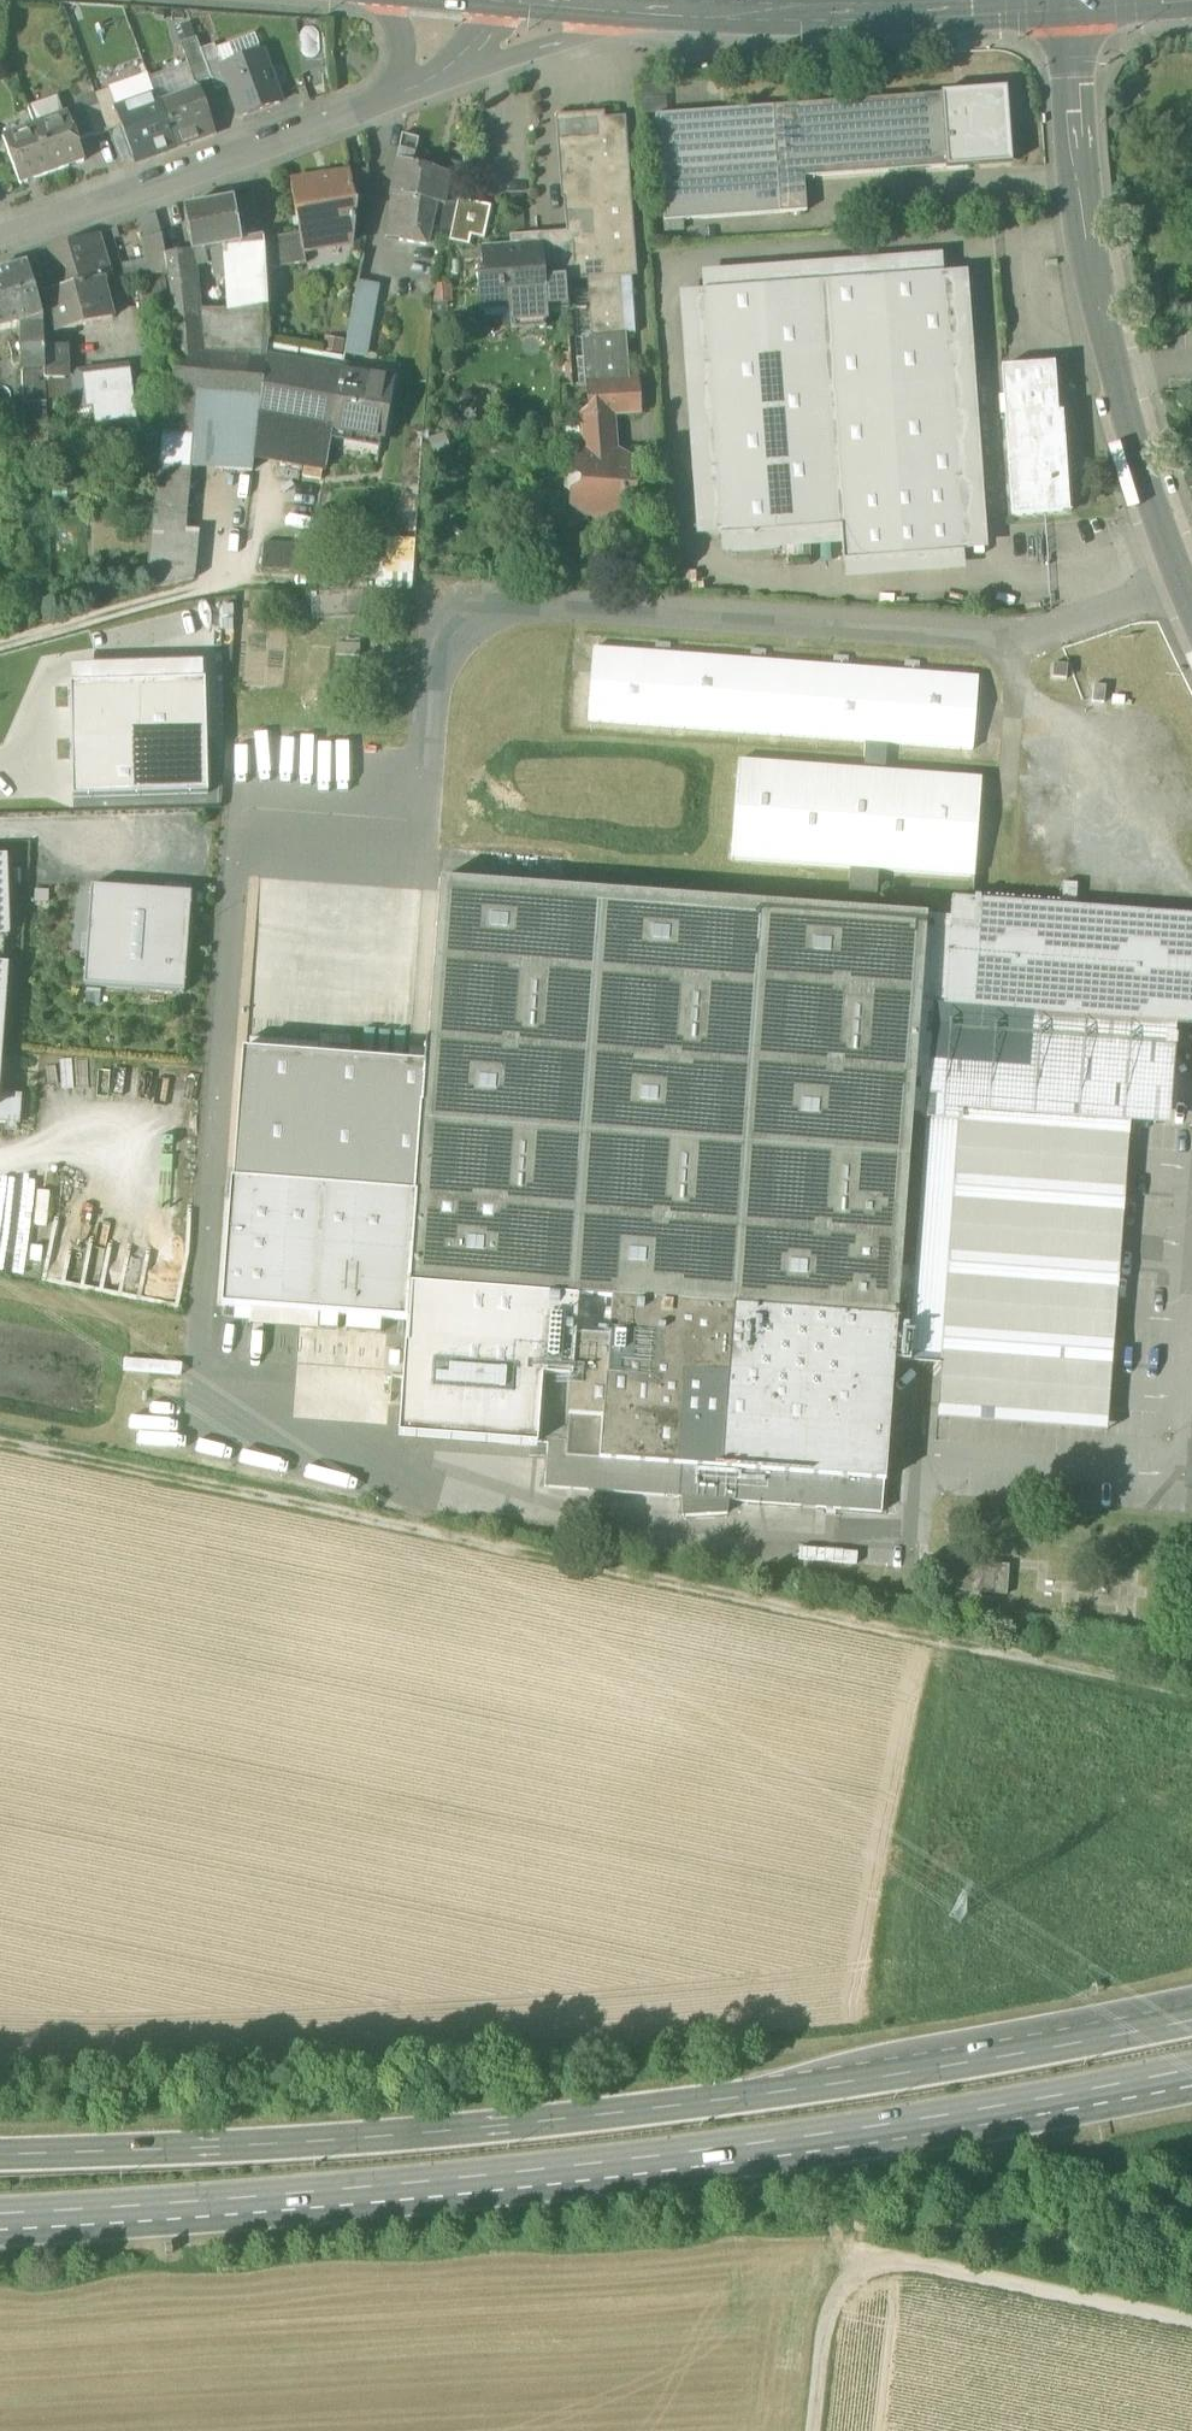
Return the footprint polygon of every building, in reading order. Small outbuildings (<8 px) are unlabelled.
[(201,51),(196,37),(181,43),(196,84),(211,78),(201,51)] [(211,78),(216,90),(229,85),(223,68),(215,46),(201,51),(211,78)] [(229,85),(242,118),(279,104),(261,54),(223,68),(229,85)] [(149,75),(108,90),(115,108),(113,109),(119,127),(133,163),(174,148),(159,104),(149,75)] [(108,89),(94,95),(97,105),(107,132),(119,127),(113,109),(115,108),(108,90),(108,89)] [(199,90),(159,104),(174,148),(214,135),(199,90)] [(999,91),(944,95),(949,160),(1004,157),(999,91)] [(944,95),(771,108),(776,179),(949,167),(949,160),(944,95)] [(28,111),(34,127),(64,117),(58,100),(28,111)] [(97,105),(84,110),(93,137),(107,132),(97,105)] [(771,108),(656,116),(664,221),(779,213),(776,179),(771,108)] [(64,117),(34,127),(50,173),(82,162),(66,116),(64,117)] [(621,124),(599,126),(598,120),(561,123),(563,154),(564,166),(567,166),(571,218),(568,219),(570,237),(573,237),(575,267),(564,268),(565,279),(588,277),(601,276),(601,274),(631,271),(621,124)] [(34,127),(2,139),(18,185),(50,173),(34,127)] [(418,140),(402,136),(397,159),(413,164),(418,140)] [(413,164),(397,159),(389,194),(392,194),(409,197),(416,165),(413,164)] [(450,175),(444,202),(455,204),(464,165),(450,163),(446,174),(450,175)] [(446,174),(416,165),(409,197),(434,201),(444,202),(450,175),(446,174)] [(371,200),(369,170),(348,173),(348,174),(350,174),(354,202),(371,200)] [(348,174),(291,183),(296,212),(355,203),(354,202),(350,174),(348,174)] [(409,197),(392,194),(385,238),(400,240),(399,242),(426,247),(430,224),(434,201),(409,197)] [(255,196),(233,200),(241,242),(263,238),(255,196)] [(491,206),(458,199),(449,242),(469,246),(471,236),(484,239),(491,206)] [(233,200),(184,209),(192,253),(206,250),(241,244),(241,242),(233,200)] [(444,202),(434,201),(430,224),(440,226),(450,228),(455,204),(444,202)] [(355,203),(296,212),(299,234),(302,250),(304,250),(352,243),(357,203),(354,202),(355,203)] [(146,237),(165,232),(160,212),(141,217),(146,237)] [(299,234),(283,236),(289,266),(306,263),(304,250),(302,250),(299,234)] [(97,235),(38,253),(47,293),(101,280),(109,277),(97,235)] [(161,236),(142,240),(148,275),(166,273),(163,255),(164,255),(161,236)] [(283,236),(264,240),(266,270),(289,266),(283,236)] [(570,237),(536,240),(537,246),(538,245),(540,261),(547,260),(548,269),(564,268),(575,267),(573,237),(570,237)] [(263,238),(241,242),(241,244),(206,250),(207,258),(228,253),(234,355),(267,357),(269,338),(269,315),(266,270),(264,240),(263,238)] [(537,246),(482,251),(484,268),(477,268),(480,296),(499,294),(500,303),(504,303),(504,301),(523,299),(526,325),(547,323),(545,307),(567,305),(565,279),(564,268),(548,269),(547,260),(540,261),(538,245),(537,246)] [(164,255),(163,255),(166,273),(174,315),(171,394),(163,432),(146,586),(196,574),(201,533),(185,532),(191,468),(252,471),(254,457),(258,423),(267,360),(267,357),(234,355),(200,353),(193,289),(185,273),(192,253),(174,256),(174,253),(164,255)] [(0,275),(0,330),(21,324),(43,318),(36,296),(28,267),(0,275)] [(631,271),(601,274),(601,276),(588,277),(589,290),(590,307),(590,308),(633,305),(631,271)] [(943,274),(704,290),(720,535),(840,527),(842,562),(962,554),(943,274)] [(101,280),(47,293),(54,330),(110,315),(101,280)] [(378,286),(357,282),(353,309),(373,313),(378,286)] [(589,290),(574,292),(575,309),(590,308),(590,307),(589,290)] [(633,305),(590,308),(592,336),(589,337),(590,358),(584,358),(586,384),(629,381),(629,380),(626,335),(636,335),(633,305)] [(590,308),(575,309),(577,338),(575,338),(576,359),(584,358),(590,358),(589,337),(592,336),(590,308)] [(373,313),(353,309),(346,348),(362,351),(366,348),(373,313)] [(43,318),(21,324),(23,373),(45,372),(44,346),(43,336),(43,318)] [(60,335),(43,336),(44,346),(64,347),(60,335)] [(114,372),(72,376),(75,407),(133,401),(129,356),(123,344),(113,348),(114,372)] [(64,347),(44,346),(45,372),(45,379),(63,379),(64,347)] [(584,358),(576,359),(578,385),(586,384),(584,358)] [(342,372),(267,360),(258,423),(254,457),(325,470),(332,431),(342,374),(342,372)] [(1052,365),(1000,369),(1004,420),(1062,415),(1062,414),(1056,414),(1052,365)] [(45,372),(23,373),(25,441),(48,440),(45,379),(45,372)] [(391,383),(342,374),(332,431),(381,439),(391,383)] [(629,381),(586,384),(588,415),(588,416),(614,414),(614,415),(642,413),(639,379),(629,380),(629,381)] [(614,414),(588,416),(588,415),(580,416),(582,451),(617,448),(614,415),(614,414)] [(1062,415),(1004,420),(1007,467),(1065,462),(1062,415)] [(617,448),(582,451),(583,452),(586,452),(587,461),(574,460),(574,473),(577,476),(577,475),(583,479),(582,490),(573,495),(572,506),(582,513),(590,509),(601,516),(632,519),(634,500),(635,484),(636,464),(627,463),(626,459),(626,458),(624,461),(616,455),(618,453),(617,452),(617,448)] [(1065,462),(1007,467),(1011,519),(1069,514),(1065,462)] [(383,537),(381,587),(415,589),(416,538),(383,537)] [(308,542),(264,542),(264,568),(308,568),(308,542)] [(313,588),(314,618),(362,616),(361,586),(313,588)] [(889,744),(973,751),(979,680),(594,649),(588,720),(866,742),(889,744)] [(1067,666),(1053,665),(1052,679),(1066,680),(1067,666)] [(73,799),(207,795),(204,682),(70,686),(73,799)] [(1105,686),(1093,685),(1091,702),(1104,703),(1105,686)] [(889,744),(866,742),(864,770),(887,772),(889,744)] [(864,770),(738,761),(731,860),(851,869),(848,910),(875,912),(878,871),(974,878),(981,779),(887,772),(864,770)] [(848,910),(440,880),(426,1065),(417,1195),(410,1287),(610,1302),(608,1339),(598,1463),(680,1469),(884,1484),(885,1484),(894,1363),(895,1342),(908,1179),(911,1137),(927,917),(927,916),(875,912),(848,910)] [(1077,885),(1063,884),(1062,909),(1075,910),(1077,885)] [(185,997),(192,897),(94,891),(87,990),(185,997)] [(952,901),(951,918),(945,1001),(944,1006),(1020,1011),(1177,1023),(1191,1024),(1191,918),(1075,910),(1062,909),(952,901)] [(951,918),(927,917),(911,1137),(927,1138),(933,1062),(937,1000),(945,1001),(951,918)] [(1129,1124),(1169,1127),(1172,1090),(1177,1023),(944,1006),(945,1001),(937,1000),(927,1138),(924,1180),(912,1343),(911,1364),(941,1366),(960,1111),(965,1111),(1129,1124)] [(243,1051),(233,1181),(417,1195),(426,1065),(348,1059),(349,1047),(328,1045),(327,1058),(243,1051)] [(0,1094),(0,1123),(20,1124),(22,1095),(0,1094)] [(942,1420),(1106,1433),(1108,1409),(1114,1332),(1119,1261),(1125,1182),(1129,1124),(965,1111),(960,1111),(941,1366),(937,1420),(942,1420)] [(927,1138),(911,1137),(908,1179),(924,1180),(927,1138)] [(924,1180),(908,1179),(895,1342),(912,1343),(924,1180)] [(417,1195),(233,1181),(231,1181),(222,1308),(250,1310),(318,1315),(407,1322),(410,1287),(417,1195)] [(610,1302),(410,1287),(407,1322),(399,1438),(537,1447),(538,1442),(548,1443),(548,1444),(566,1445),(575,1336),(608,1339),(610,1302)] [(318,1315),(250,1310),(249,1325),(317,1330),(318,1315)] [(608,1339),(575,1336),(566,1445),(565,1460),(598,1463),(608,1339)] [(912,1343),(895,1342),(894,1363),(911,1364),(912,1343)] [(598,1463),(565,1460),(566,1445),(548,1444),(544,1489),(679,1500),(680,1469),(598,1463)] [(884,1484),(680,1469),(679,1500),(681,1500),(682,1518),(727,1516),(728,1503),(881,1514),(884,1484)] [(857,1555),(799,1550),(798,1561),(857,1566),(857,1555)]
